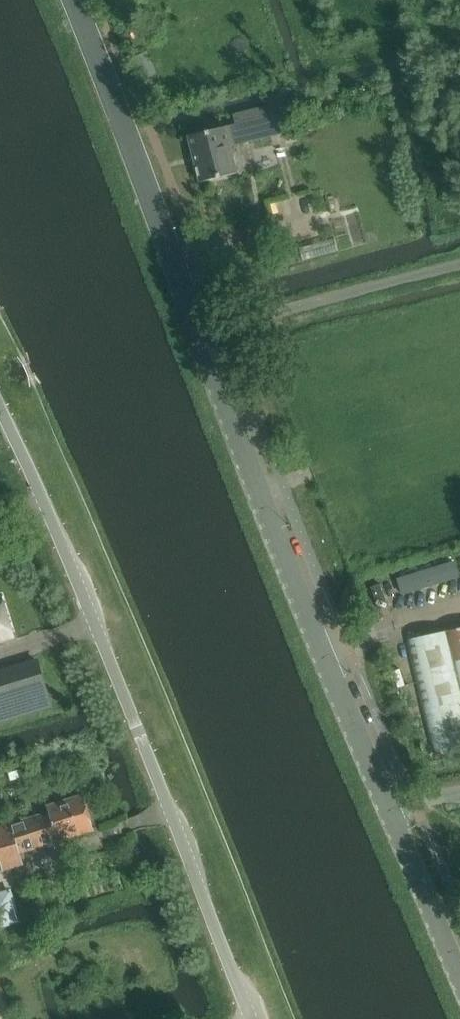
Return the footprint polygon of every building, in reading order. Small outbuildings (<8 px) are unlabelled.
[(287,102),(231,116),(233,125),(190,135),(199,170),(220,165),(222,174),(231,172),(229,163),(234,162),(239,151),(238,147),(306,131),(303,121),(293,124),(290,113),(311,108),(308,96),(287,102)] [(314,185),(313,179),(291,185),(299,224),(321,218),(319,209),(327,208),(322,187),(320,188),(319,183),(314,185)] [(326,231),(311,234),(317,258),(331,254),(330,250),(349,245),(345,226),(326,231)] [(459,578),(454,563),(398,580),(402,595),(459,578)] [(12,636),(1,598),(0,598),(0,640),(12,636)] [(407,640),(434,757),(459,751),(459,628),(447,631),(407,640)] [(0,673),(0,721),(50,706),(36,662),(0,673)] [(47,807),(49,812),(0,828),(0,872),(24,864),(20,853),(94,830),(84,796),(47,807)] [(0,891),(0,927),(23,920),(13,887),(0,891)]
